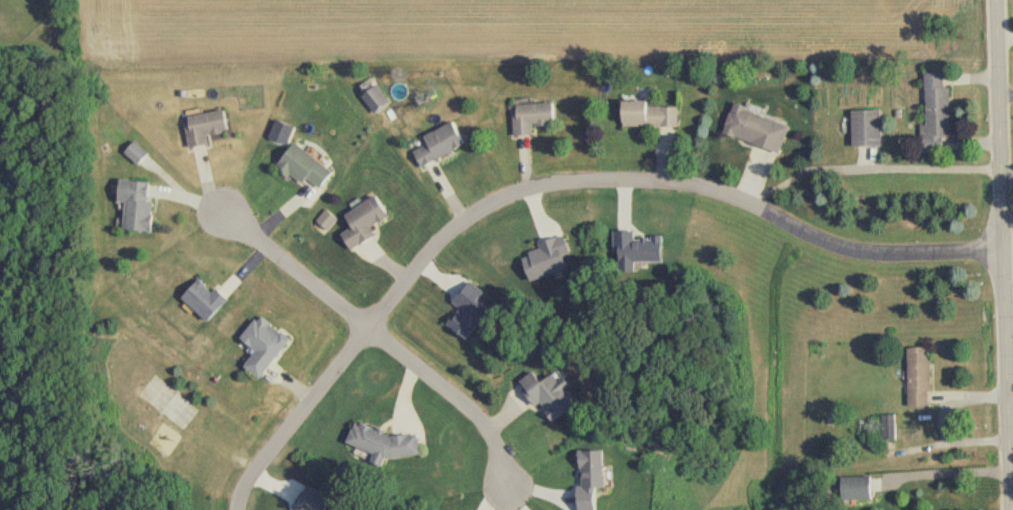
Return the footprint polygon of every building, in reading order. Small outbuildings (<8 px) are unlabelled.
[(950,86),(945,86),(945,73),(925,72),(925,124),(920,124),(920,153),(944,153),(944,138),(949,138),(950,86)] [(362,97),(373,112),(385,103),(374,88),(362,97)] [(647,106),(647,100),(621,100),(621,126),(678,126),(678,106),(647,106)] [(532,126),(554,125),(554,103),(513,104),(514,136),(533,136),(532,126)] [(723,134),(779,154),(789,125),(732,106),(723,134)] [(851,110),(851,147),(881,147),(881,110),(851,110)] [(206,135),(227,132),(223,111),(183,117),(188,148),(207,146),(206,135)] [(426,145),(413,151),(420,166),(464,147),(454,123),(422,137),(426,145)] [(137,165),(147,154),(134,142),(124,153),(137,165)] [(319,189),(332,173),(293,143),(276,166),(302,186),(307,180),(319,189)] [(153,201),(149,201),(150,183),(118,180),(116,202),(125,203),(123,230),(151,232),(153,201)] [(375,236),(370,227),(387,218),(376,197),(343,214),(351,229),(341,234),(349,249),(375,236)] [(228,300),(215,288),(212,291),(198,279),(181,297),(208,322),(228,300)] [(258,379),(290,340),(259,315),(239,339),(255,352),(243,367),(258,379)] [(908,349),(908,408),(929,408),(929,349),(908,349)] [(577,404),(566,387),(568,386),(557,370),(540,383),(532,371),(518,380),(549,424),(577,404)] [(895,416),(882,416),(882,440),(895,440),(895,416)] [(870,477),(841,477),(841,501),(870,501),(870,477)]
